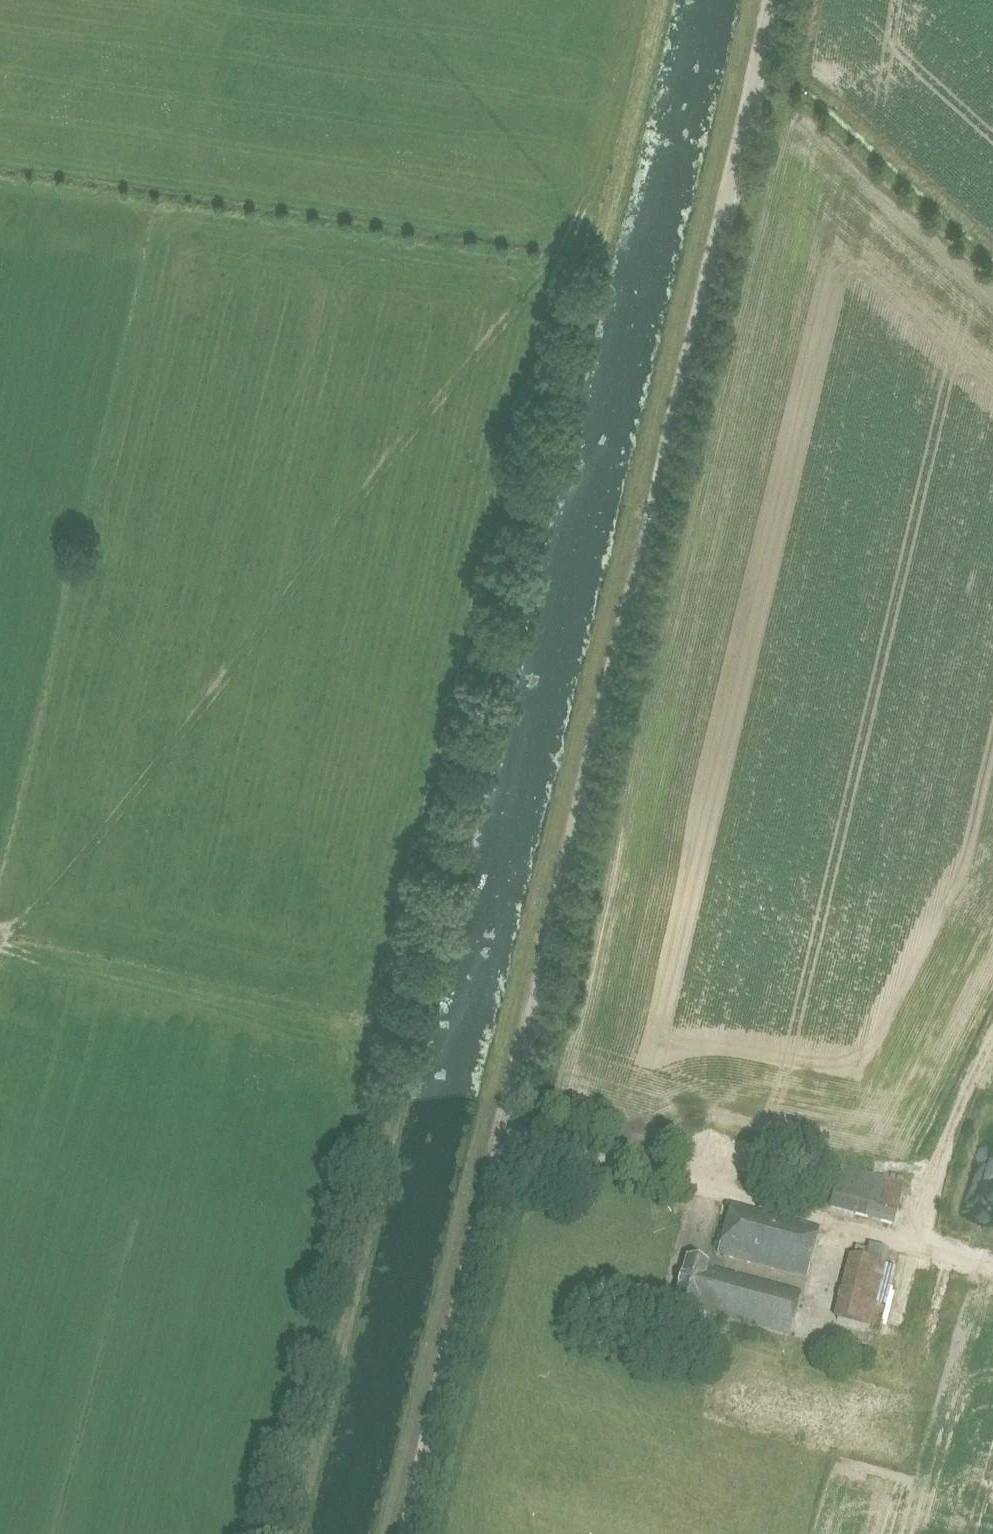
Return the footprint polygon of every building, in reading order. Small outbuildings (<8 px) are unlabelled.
[(893,1224),(903,1185),(865,1174),(854,1214),(893,1224)] [(820,1227),(732,1203),(718,1254),(806,1278),(820,1227)] [(885,1265),(849,1256),(841,1287),(877,1296),(885,1265)] [(687,1260),(674,1306),(695,1312),(696,1309),(789,1336),(801,1295),(707,1268),(708,1266),(687,1260)] [(877,1296),(841,1287),(832,1321),(869,1330),(877,1296)]
